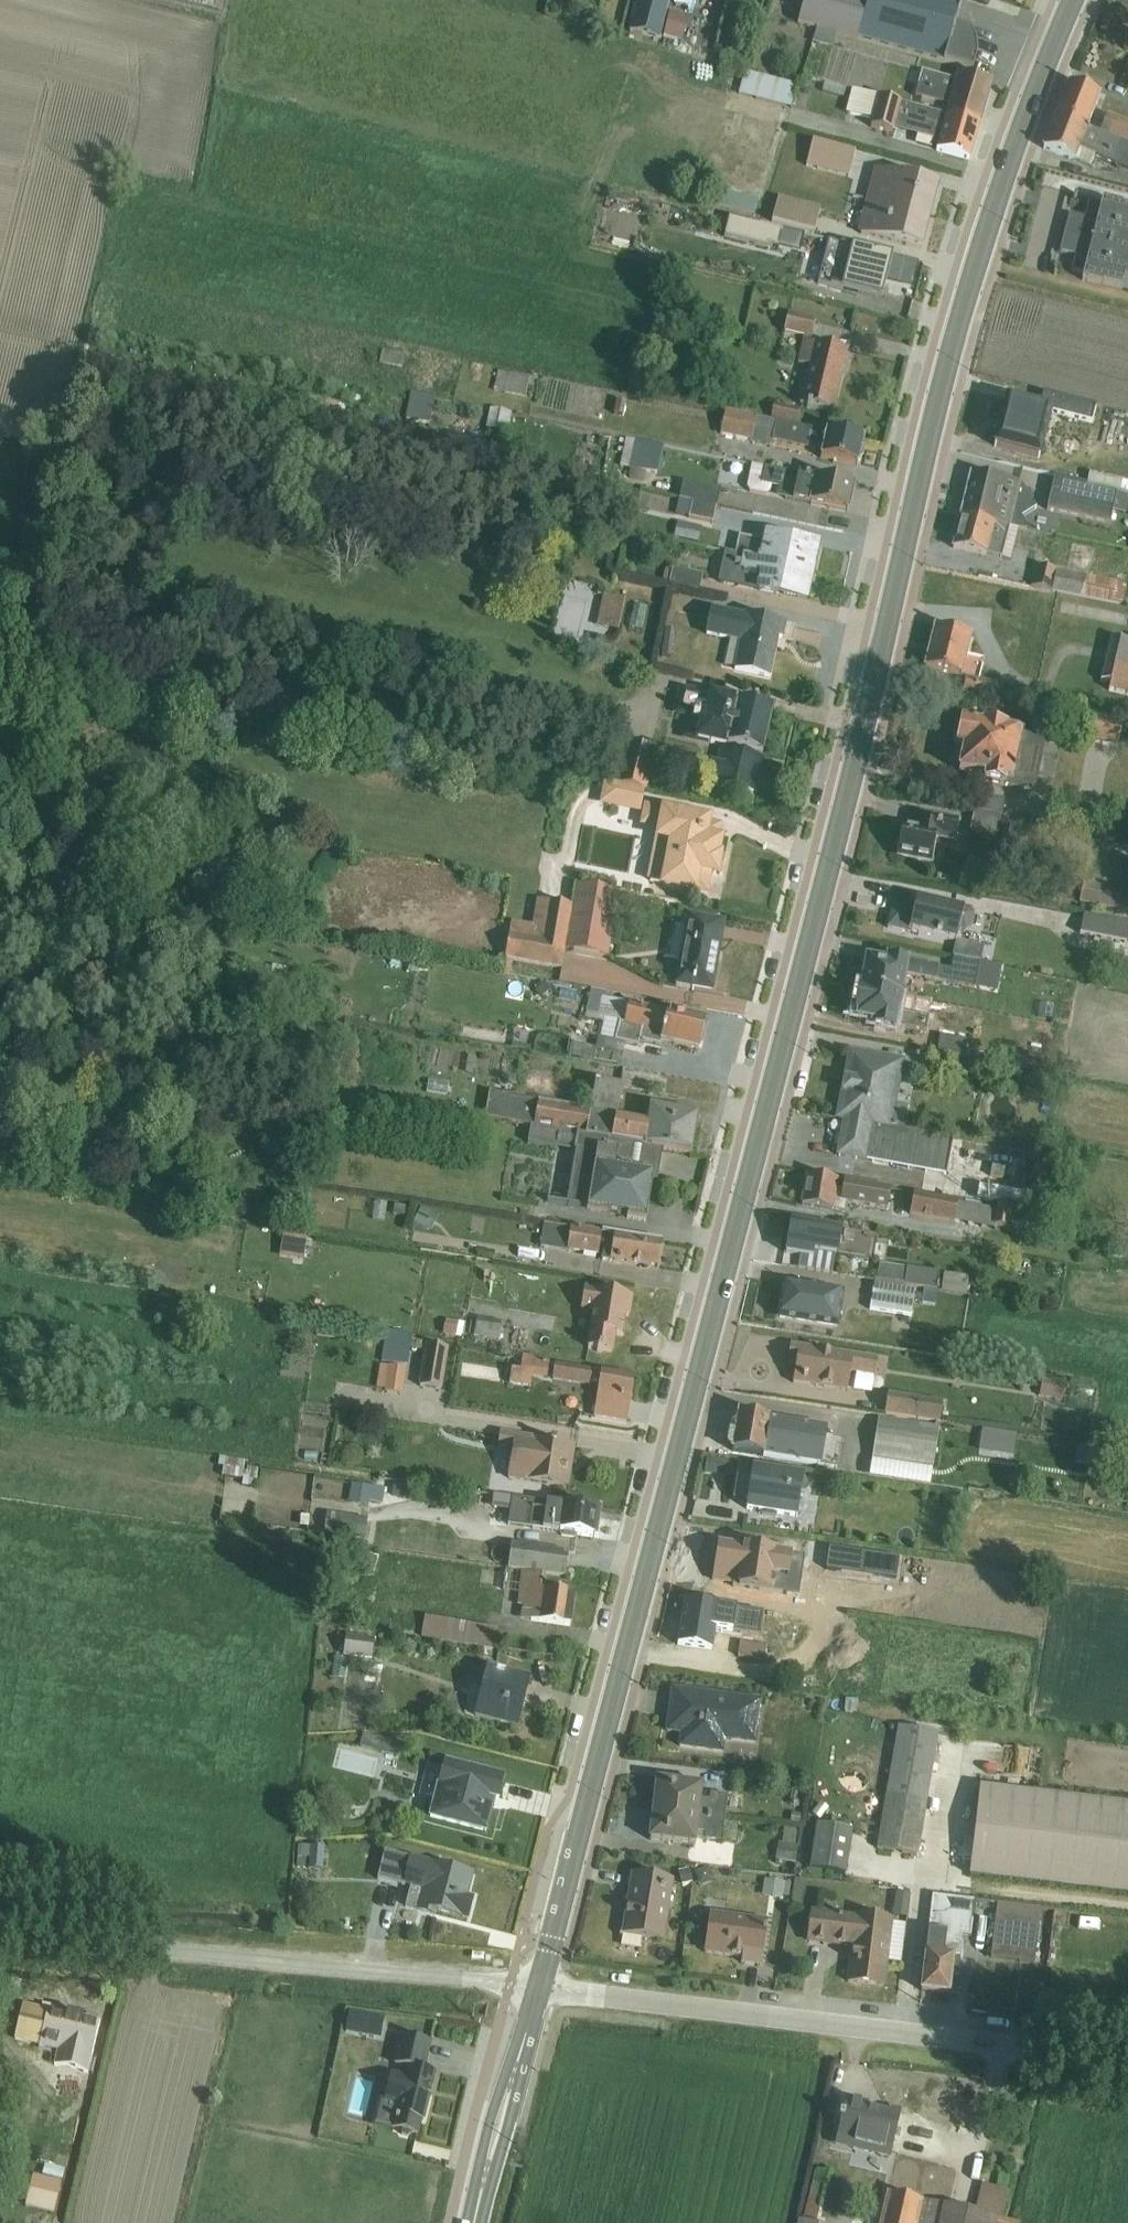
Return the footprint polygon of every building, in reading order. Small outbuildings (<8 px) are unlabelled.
[(630,31),(660,40),(670,0),(638,0),(630,31)] [(846,37),(972,71),(977,57),(976,44),(969,32),(955,28),(962,0),(869,0),(867,7),(841,0),(805,0),(798,23),(816,29),(846,37)] [(669,11),(663,36),(683,42),(689,16),(669,11)] [(846,37),(816,29),(813,43),(833,48),(834,44),(843,46),(846,37)] [(745,72),(739,95),(791,109),(797,86),(745,72)] [(919,109),(932,112),(934,102),(948,106),(946,116),(980,125),(992,84),(958,74),(956,81),(922,72),(916,97),(922,99),(919,109)] [(1057,115),(1088,127),(1100,95),(1070,83),(1057,115)] [(932,112),(919,109),(852,91),(846,114),(872,121),(870,128),(893,134),(893,130),(934,141),(933,145),(937,146),(935,151),(970,161),(980,125),(946,116),(932,112)] [(1057,115),(1044,149),(1090,167),(1095,156),(1127,169),(1127,142),(1100,131),(1088,127),(1057,115)] [(1127,142),(1127,123),(1107,115),(1100,131),(1127,142)] [(813,142),(806,167),(848,178),(854,154),(813,142)] [(866,201),(930,218),(939,186),(875,169),(866,201)] [(718,190),(714,205),(754,215),(758,201),(718,190)] [(779,197),(772,222),(814,232),(821,208),(779,197)] [(930,218),(866,201),(858,234),(922,251),(930,218)] [(1127,251),(1127,210),(1121,208),(1121,207),(1102,202),(1101,208),(1089,205),(1085,220),(1070,216),(1066,233),(1065,233),(1064,234),(1127,251)] [(737,223),(733,241),(742,244),(747,225),(737,223)] [(798,252),(802,234),(759,223),(753,246),(771,251),(773,246),(798,252)] [(802,234),(798,252),(823,259),(822,264),(843,269),(838,292),(883,301),(884,299),(886,299),(889,282),(886,281),(886,279),(882,278),(888,255),(802,234)] [(1064,234),(1064,237),(1065,237),(1061,254),(1075,258),(1072,273),(1083,275),(1082,281),(1101,286),(1101,285),(1121,290),(1127,261),(1127,251),(1064,234)] [(789,313),(784,332),(811,338),(816,319),(789,313)] [(803,340),(797,364),(809,367),(799,405),(833,413),(847,351),(803,340)] [(382,350),(379,363),(401,369),(404,356),(382,350)] [(498,371),(494,390),(525,398),(530,378),(498,371)] [(411,393),(405,420),(429,424),(435,398),(411,393)] [(999,408),(993,429),(1000,431),(995,447),(1017,452),(1025,424),(1047,429),(1051,412),(1092,422),(1096,407),(1045,395),(1040,408),(1008,399),(1005,410),(999,408)] [(773,405),(771,418),(798,424),(801,410),(773,405)] [(490,409),(486,429),(507,433),(512,414),(490,409)] [(726,411),(721,435),(772,446),(773,441),(822,452),(820,458),(857,467),(858,464),(861,462),(863,454),(861,451),(863,440),(726,411)] [(626,438),(620,467),(630,468),(628,478),(645,481),(646,472),(659,474),(665,447),(626,438)] [(751,465),(747,488),(750,492),(766,495),(770,492),(771,486),(779,488),(777,497),(848,512),(853,487),(751,465)] [(1127,497),(1127,481),(1120,479),(1120,481),(1088,473),(1087,485),(1086,488),(1127,497)] [(961,516),(1010,527),(1025,530),(1026,525),(1021,517),(1036,508),(1024,488),(971,475),(963,505),(960,506),(959,513),(961,516)] [(1087,485),(1055,476),(1047,511),(1109,524),(1112,512),(1126,515),(1127,504),(1127,497),(1086,488),(1087,485)] [(680,498),(717,506),(720,490),(683,482),(680,498)] [(717,506),(680,498),(676,515),(713,523),(717,506)] [(749,521),(750,505),(719,504),(718,519),(749,521)] [(1010,527),(961,516),(953,548),(1001,560),(1002,559),(1010,527)] [(678,521),(674,537),(699,542),(702,527),(678,521)] [(1010,527),(1002,559),(1010,561),(1018,529),(1010,527)] [(735,554),(813,571),(818,546),(765,534),(763,540),(739,536),(735,554)] [(813,571),(735,554),(725,552),(719,580),(807,600),(813,571)] [(1035,566),(1031,587),(1112,604),(1112,602),(1123,604),(1126,586),(1035,566)] [(665,570),(663,580),(669,582),(669,585),(700,591),(703,575),(673,568),(672,571),(665,570)] [(604,596),(596,626),(618,632),(625,600),(604,596)] [(634,606),(629,628),(642,631),(647,608),(634,606)] [(711,609),(706,637),(739,644),(733,672),(769,679),(775,650),(773,650),(775,639),(793,643),(796,627),(745,617),(711,609)] [(935,628),(925,668),(962,677),(972,637),(935,628)] [(665,630),(661,658),(670,659),(675,632),(665,630)] [(1100,681),(1111,683),(1109,692),(1127,697),(1127,642),(1110,639),(1100,681)] [(966,679),(963,691),(994,698),(997,684),(966,679)] [(719,747),(761,757),(772,711),(679,689),(673,715),(687,718),(682,740),(719,747)] [(957,731),(955,738),(955,742),(957,746),(957,749),(963,750),(959,773),(984,778),(982,784),(1034,794),(1045,741),(962,724),(961,727),(957,731)] [(611,784),(644,791),(648,791),(657,749),(619,741),(611,784)] [(761,757),(719,747),(716,764),(710,762),(706,783),(754,795),(762,760),(760,759),(761,757)] [(644,791),(611,784),(603,783),(599,805),(640,813),(644,791)] [(978,811),(1001,816),(1005,801),(981,796),(978,811)] [(644,805),(640,827),(656,830),(646,881),(660,883),(659,887),(704,896),(709,872),(716,874),(719,858),(716,858),(720,842),(715,841),(718,827),(659,816),(661,808),(644,805)] [(1001,816),(978,811),(974,811),(970,832),(998,838),(1002,816),(1001,816)] [(904,826),(899,856),(932,863),(936,839),(955,843),(958,822),(921,815),(918,829),(904,826)] [(1002,816),(998,838),(996,849),(1023,853),(1029,821),(1002,816)] [(1079,903),(1127,913),(1127,890),(1084,882),(1079,903)] [(572,907),(565,949),(571,950),(571,955),(598,961),(599,956),(609,958),(619,894),(576,886),(572,907)] [(565,949),(572,907),(537,900),(532,925),(512,921),(505,959),(562,969),(565,949)] [(955,941),(957,942),(959,932),(965,933),(971,930),(973,915),(970,910),(954,905),(953,909),(916,900),(915,906),(894,901),(888,929),(911,934),(912,931),(955,941)] [(1080,934),(1127,943),(1127,935),(1127,923),(1084,915),(1080,934)] [(712,961),(719,923),(687,917),(676,983),(711,989),(716,962),(712,961)] [(712,961),(716,962),(719,962),(726,922),(719,920),(719,923),(712,961)] [(954,957),(979,961),(981,962),(984,948),(957,942),(955,941),(952,956),(954,957)] [(410,956),(408,969),(429,972),(431,959),(410,956)] [(861,988),(903,995),(907,975),(975,987),(979,961),(954,957),(951,968),(888,958),(887,962),(866,958),(862,968),(863,975),(861,988)] [(571,1045),(568,1057),(619,1067),(625,1043),(639,1046),(640,1041),(661,1045),(661,1042),(699,1050),(705,1021),(605,998),(606,990),(591,987),(582,1034),(599,1037),(596,1050),(571,1045)] [(903,995),(861,988),(859,990),(856,989),(853,1005),(856,1006),(854,1017),(871,1021),(870,1027),(895,1032),(895,1030),(906,1032),(906,1027),(926,1031),(929,1017),(900,1011),(903,995)] [(938,1052),(964,1057),(966,1040),(940,1035),(938,1052)] [(958,1173),(963,1148),(964,1142),(903,1130),(907,1107),(897,1105),(904,1063),(850,1053),(838,1119),(845,1120),(839,1156),(866,1161),(866,1159),(947,1175),(958,1173)] [(1033,1071),(1014,1078),(1016,1085),(1023,1084),(1025,1089),(1038,1084),(1033,1071)] [(429,1080),(427,1092),(447,1095),(449,1083),(429,1080)] [(531,1126),(663,1150),(691,1155),(698,1116),(650,1107),(647,1123),(615,1117),(622,1088),(595,1084),(590,1111),(490,1091),(485,1117),(531,1126)] [(663,1150),(531,1126),(528,1143),(576,1151),(567,1205),(587,1209),(587,1211),(607,1215),(607,1212),(628,1215),(628,1219),(646,1222),(653,1178),(659,1179),(663,1150)] [(963,1148),(958,1173),(954,1194),(1030,1207),(1038,1161),(963,1148)] [(833,1209),(837,1188),(839,1180),(808,1174),(802,1205),(833,1211),(833,1209)] [(841,1202),(847,1203),(887,1210),(891,1188),(845,1180),(843,1189),(841,1202)] [(837,1188),(833,1209),(845,1211),(847,1203),(841,1202),(843,1189),(837,1188)] [(914,1193),(910,1215),(955,1223),(955,1221),(992,1229),(996,1208),(914,1193)] [(376,1201),(373,1219),(384,1221),(387,1203),(376,1201)] [(998,1204),(994,1226),(1009,1228),(1010,1222),(1019,1223),(1022,1208),(998,1204)] [(423,1206),(415,1222),(428,1229),(437,1213),(423,1206)] [(545,1222),(541,1247),(598,1255),(600,1241),(604,1242),(602,1258),(658,1267),(662,1241),(545,1222)] [(785,1246),(813,1251),(872,1261),(876,1238),(789,1222),(785,1246)] [(283,1236),(279,1257),(304,1261),(308,1239),(283,1236)] [(1112,1256),(1125,1259),(1127,1245),(1127,1241),(1115,1238),(1112,1256)] [(813,1251),(785,1246),(784,1253),(812,1258),(813,1251)] [(879,1264),(877,1279),(936,1289),(939,1272),(907,1267),(907,1269),(879,1264)] [(943,1272),(941,1290),(965,1294),(968,1276),(943,1272)] [(785,1284),(780,1317),(839,1326),(843,1293),(785,1284)] [(875,1285),(871,1310),(912,1316),(915,1291),(875,1285)] [(585,1289),(581,1310),(593,1312),(587,1348),(598,1349),(597,1352),(603,1352),(603,1350),(612,1352),(615,1334),(622,1335),(625,1315),(629,1316),(632,1296),(585,1289)] [(446,1319),(444,1334),(462,1336),(464,1322),(446,1319)] [(469,1321),(468,1335),(499,1339),(501,1322),(485,1320),(485,1323),(469,1321)] [(386,1331),(381,1361),(406,1364),(411,1335),(386,1331)] [(426,1344),(419,1386),(442,1389),(449,1348),(426,1344)] [(791,1345),(788,1362),(796,1364),(793,1383),(848,1391),(850,1372),(875,1376),(878,1360),(791,1345)] [(511,1369),(509,1383),(529,1386),(531,1377),(546,1379),(549,1358),(522,1354),(520,1370),(511,1369)] [(462,1373),(503,1376),(504,1361),(464,1358),(462,1373)] [(555,1364),(553,1378),(599,1385),(594,1417),(627,1422),(634,1377),(555,1364)] [(381,1366),(377,1387),(385,1388),(384,1392),(403,1394),(407,1368),(389,1365),(388,1367),(381,1366)] [(1043,1379),(1040,1396),(1064,1401),(1067,1383),(1043,1379)] [(886,1395),(883,1416),(940,1425),(943,1403),(886,1395)] [(730,1422),(727,1441),(733,1449),(732,1451),(836,1470),(840,1440),(825,1438),(827,1429),(739,1414),(739,1416),(730,1422)] [(879,1419),(870,1475),(930,1485),(938,1428),(879,1419)] [(982,1429),(979,1450),(1014,1456),(1017,1434),(982,1429)] [(567,1463),(571,1463),(574,1446),(501,1434),(498,1447),(513,1449),(508,1478),(563,1487),(567,1463)] [(1076,1447),(1074,1464),(1099,1467),(1101,1449),(1076,1447)] [(220,1457),(218,1466),(224,1467),(222,1476),(243,1479),(242,1486),(256,1488),(258,1471),(240,1469),(242,1460),(220,1457)] [(567,1463),(563,1487),(569,1488),(573,1464),(571,1463),(567,1463)] [(738,1468),(734,1496),(748,1498),(746,1509),(797,1516),(801,1493),(805,1493),(807,1491),(809,1487),(808,1484),(803,1480),(803,1477),(738,1468)] [(354,1484),(351,1503),(369,1505),(371,1487),(354,1484)] [(494,1495),(492,1507),(510,1510),(508,1524),(562,1532),(562,1535),(576,1538),(576,1535),(595,1538),(600,1510),(494,1495)] [(327,1513),(324,1534),(365,1539),(368,1518),(327,1513)] [(508,1569),(522,1571),(547,1574),(565,1577),(568,1551),(511,1544),(508,1569)] [(718,1544),(714,1575),(756,1581),(757,1577),(774,1580),(778,1557),(760,1555),(761,1551),(718,1544)] [(807,1550),(805,1563),(854,1571),(857,1551),(831,1547),(830,1553),(807,1550)] [(861,1552),(858,1571),(886,1576),(889,1556),(861,1552)] [(522,1571),(508,1569),(504,1568),(501,1592),(519,1594),(522,1571)] [(522,1571),(519,1594),(517,1605),(523,1606),(522,1610),(531,1611),(530,1620),(570,1626),(575,1594),(544,1589),(547,1574),(522,1571)] [(686,1601),(680,1636),(714,1642),(715,1631),(722,1632),(724,1614),(730,1615),(729,1620),(757,1624),(760,1604),(719,1597),(718,1606),(686,1601)] [(531,1611),(522,1610),(521,1619),(530,1620),(531,1611)] [(425,1617),(421,1637),(494,1648),(497,1629),(425,1617)] [(338,1634),(337,1644),(345,1645),(344,1655),(372,1659),(374,1638),(338,1634)] [(741,1643),(739,1657),(784,1663),(786,1649),(741,1643)] [(335,1658),(333,1678),(345,1679),(347,1659),(335,1658)] [(482,1687),(475,1715),(518,1727),(530,1680),(487,1669),(482,1687)] [(475,1715),(482,1687),(471,1684),(464,1712),(475,1715)] [(673,1689),(667,1731),(682,1733),(680,1746),(724,1752),(725,1741),(756,1744),(762,1702),(673,1689)] [(782,1695),(780,1707),(797,1709),(799,1698),(782,1695)] [(898,1726),(876,1848),(918,1855),(939,1733),(898,1726)] [(362,1734),(359,1745),(398,1756),(401,1743),(362,1734)] [(445,1762),(429,1817),(486,1831),(495,1798),(499,1799),(505,1778),(445,1762)] [(653,1809),(725,1818),(728,1795),(710,1794),(710,1800),(701,1798),(703,1786),(656,1780),(653,1809)] [(970,1876),(1127,1895),(1127,1804),(980,1786),(970,1876)] [(830,1817),(851,1819),(852,1809),(830,1807),(830,1817)] [(725,1818),(653,1809),(649,1840),(696,1845),(697,1831),(706,1832),(705,1839),(736,1842),(738,1822),(725,1820),(725,1818)] [(816,1824),(810,1868),(845,1873),(851,1828),(816,1824)] [(779,1843),(776,1859),(781,1860),(779,1872),(792,1874),(798,1846),(795,1845),(797,1830),(785,1828),(782,1843),(779,1843)] [(299,1845),(298,1857),(310,1858),(309,1869),(322,1870),(324,1847),(299,1845)] [(385,1851),(378,1879),(405,1887),(406,1884),(417,1887),(416,1892),(410,1890),(406,1906),(436,1914),(437,1910),(468,1918),(473,1899),(467,1897),(473,1874),(385,1851)] [(708,1867),(694,1873),(700,1887),(714,1881),(708,1867)] [(632,1873),(622,1934),(664,1941),(674,1880),(632,1873)] [(764,1879),(762,1896),(782,1899),(782,1896),(789,1897),(791,1883),(764,1879)] [(795,1879),(791,1908),(800,1909),(804,1880),(795,1879)] [(896,1893),(893,1916),(908,1918),(910,1894),(896,1893)] [(933,1895),(921,1990),(950,1994),(952,1976),(957,1977),(961,1934),(970,1935),(974,1900),(933,1895)] [(887,1960),(892,1921),(835,1913),(837,1899),(820,1897),(819,1911),(811,1910),(807,1942),(853,1948),(848,1981),(883,1986),(887,1960)] [(997,1903),(990,1957),(1034,1962),(1040,1909),(997,1903)] [(710,1913),(705,1952),(742,1958),(741,1963),(762,1966),(768,1920),(710,1913)] [(892,1921),(887,1960),(901,1962),(906,1923),(892,1921)] [(23,2004),(14,2042),(56,2052),(53,2064),(88,2072),(100,2021),(23,2004)] [(349,2013),(345,2035),(380,2040),(384,2020),(349,2013)] [(378,2100),(371,2128),(391,2133),(392,2130),(408,2136),(412,2134),(417,2135),(421,2120),(423,2121),(435,2073),(423,2070),(430,2042),(402,2036),(396,2064),(405,2067),(404,2077),(391,2073),(384,2101),(378,2100)] [(837,2136),(893,2149),(901,2112),(891,2110),(890,2115),(867,2109),(868,2105),(846,2099),(842,2117),(840,2116),(839,2121),(841,2121),(837,2136)] [(934,2158),(942,2115),(907,2109),(898,2160),(914,2163),(911,2179),(955,2186),(959,2162),(934,2158)] [(893,2149),(837,2136),(835,2146),(890,2159),(893,2149)] [(796,2222),(816,2222),(830,2172),(816,2169),(802,2220),(797,2219),(796,2222)] [(997,2222),(1019,2222),(1001,2218),(1008,2189),(1005,2189),(1009,2175),(999,2173),(996,2187),(982,2184),(975,2213),(998,2218),(997,2222)] [(33,2177),(25,2208),(54,2215),(61,2184),(33,2177)] [(922,2201),(887,2193),(880,2222),(917,2222),(922,2201)] [(917,2222),(997,2222),(998,2218),(975,2213),(922,2201),(917,2222)]
